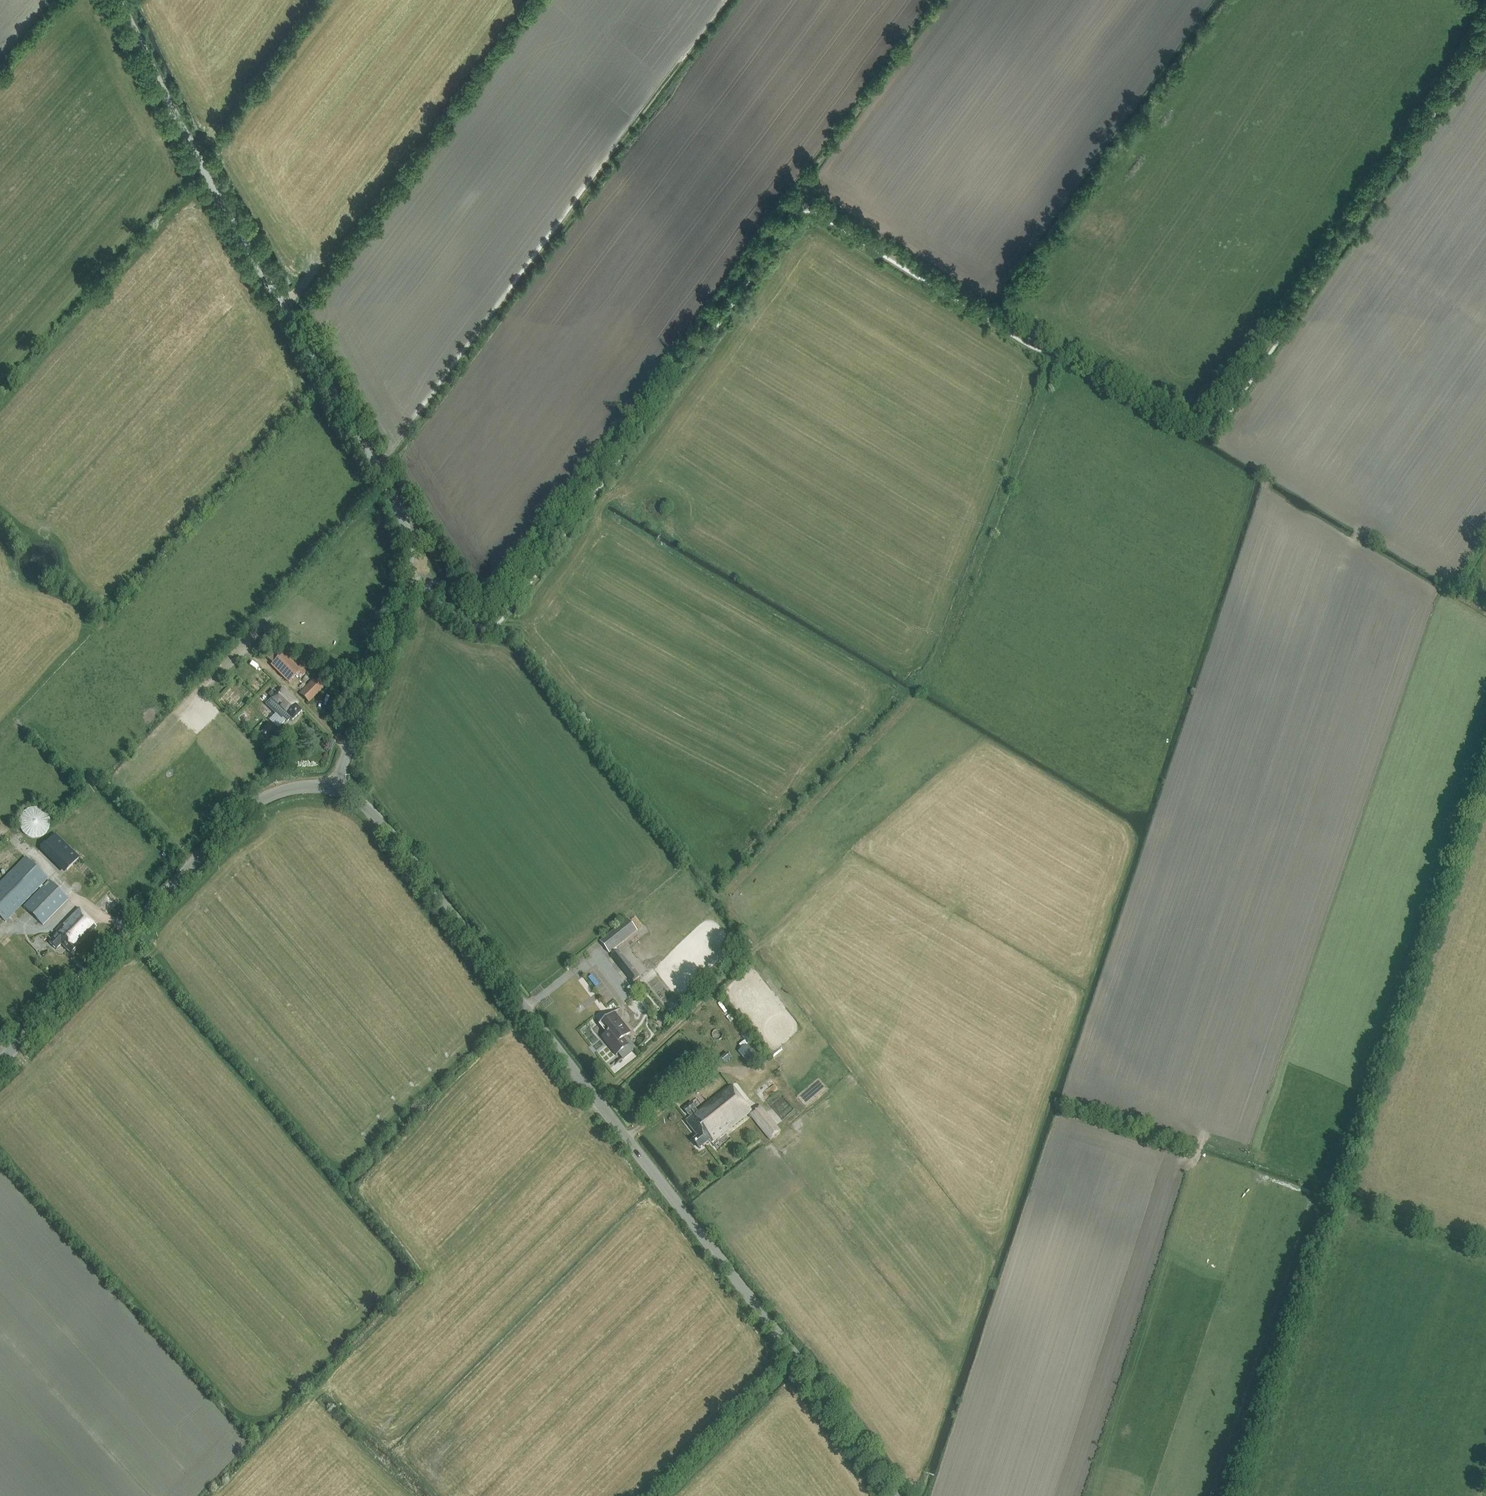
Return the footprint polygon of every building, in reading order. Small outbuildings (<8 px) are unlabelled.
[(302,670),(284,653),(272,665),(289,682),(302,670)] [(323,688),(314,679),(299,694),(309,703),(323,688)] [(290,719),(292,721),(302,711),(295,704),(297,703),(283,689),(277,694),(274,691),(270,695),(273,698),(270,701),(266,705),(281,720),(283,718),(287,722),(290,719)] [(275,733),(268,725),(261,732),(267,740),(275,733)] [(35,839),(38,839),(41,838),(44,836),(46,835),(48,832),(49,830),(50,827),(50,824),(50,821),(49,818),(48,816),(46,814),(44,812),(41,810),(38,809),(35,809),(32,809),(29,810),(26,812),(24,814),(22,816),(21,818),(20,821),(20,824),(20,827),(21,830),(23,833),(24,835),(27,837),(29,838),(32,839),(35,839)] [(69,873),(84,857),(58,833),(43,849),(69,873)] [(43,927),(68,901),(49,882),(43,889),(41,886),(47,880),(26,859),(0,885),(0,918),(5,922),(39,888),(41,891),(24,908),(43,927)] [(76,948),(98,927),(79,909),(56,932),(58,934),(49,943),(56,950),(61,945),(71,954),(72,953),(72,954),(75,951),(75,950),(77,948),(76,948)] [(609,952),(637,931),(629,919),(600,941),(609,952)] [(632,982),(639,976),(629,963),(630,962),(620,949),(611,956),(632,982)] [(602,1036),(617,1054),(620,1051),(624,1056),(615,1064),(633,1050),(637,1054),(624,1037),(630,1032),(614,1012),(621,1007),(620,1006),(599,1023),(600,1024),(601,1023),(608,1032),(602,1036)] [(762,1062),(749,1047),(742,1053),(755,1069),(762,1062)] [(720,1058),(725,1064),(732,1058),(728,1053),(720,1058)] [(764,1099),(780,1090),(777,1085),(761,1093),(764,1099)] [(763,1107),(755,1114),(733,1087),(699,1114),(697,1111),(698,1110),(694,1104),(686,1111),(690,1116),(691,1116),(693,1119),(688,1123),(699,1137),(696,1140),(703,1149),(713,1141),(714,1143),(752,1113),(753,1114),(751,1115),(752,1117),(754,1115),(773,1139),(782,1131),(763,1107)] [(772,1105),(784,1119),(796,1109),(784,1095),(772,1105)]
